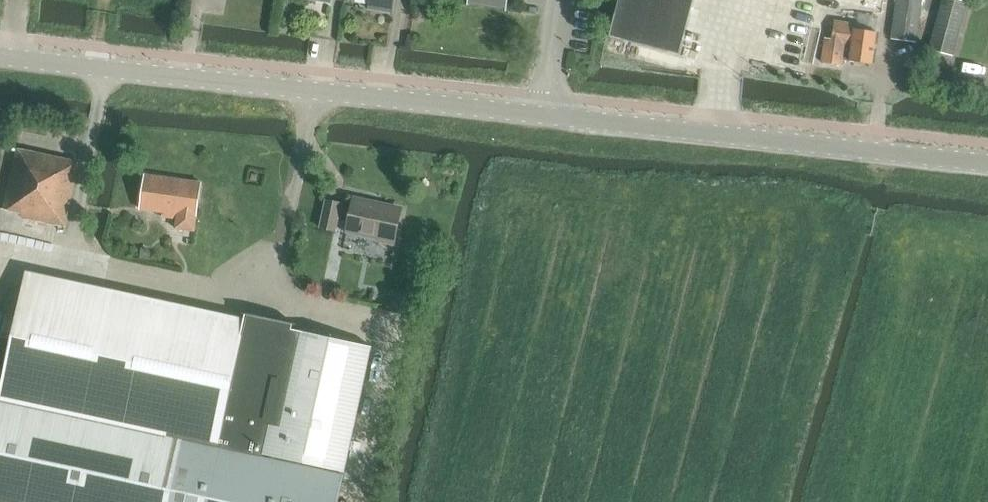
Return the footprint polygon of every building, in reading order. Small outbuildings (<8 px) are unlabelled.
[(368,9),(393,13),(395,0),(370,0),(368,9)] [(467,5),(507,11),(509,0),(468,0),(467,5)] [(685,53),(697,0),(623,0),(614,36),(685,53)] [(892,39),(916,43),(922,0),(898,0),(892,39)] [(942,53),(953,56),(967,2),(960,0),(943,0),(930,50),(942,53)] [(826,38),(822,62),(843,65),(844,60),(873,64),(877,32),(856,29),(857,24),(835,21),(832,39),(826,38)] [(0,158),(0,208),(23,213),(22,217),(66,225),(79,162),(3,146),(0,158)] [(145,175),(140,209),(163,212),(162,216),(177,218),(176,228),(195,231),(202,183),(145,175)] [(376,240),(394,244),(402,209),(354,199),(352,208),(341,206),(341,203),(327,200),(321,228),(335,231),(338,217),(350,220),(348,230),(377,236),(376,240)] [(329,276),(346,278),(348,265),(330,263),(329,276)] [(372,346),(293,329),(294,323),(246,313),(241,334),(23,288),(0,394),(0,501),(339,501),(372,346)]
